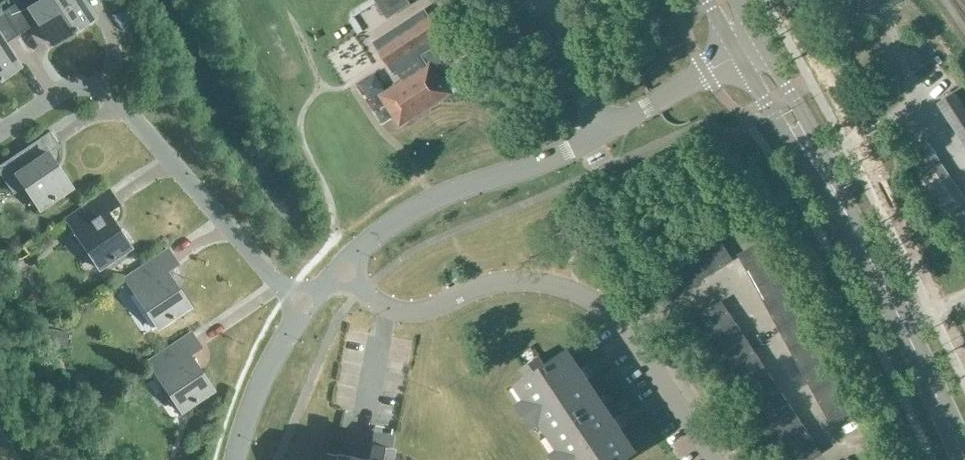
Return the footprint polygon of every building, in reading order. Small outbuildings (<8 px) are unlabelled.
[(54,0),(18,0),(3,10),(18,34),(38,20),(53,43),(74,29),(54,0)] [(74,29),(94,16),(84,0),(54,0),(74,29)] [(407,0),(378,0),(388,16),(409,2),(407,0)] [(19,65),(5,42),(18,34),(3,10),(0,6),(0,77),(19,65)] [(441,40),(442,39),(424,10),(375,42),(394,70),(401,66),(409,77),(393,87),(381,95),(400,124),(449,92),(432,67),(450,55),(441,40)] [(964,143),(964,142),(964,107),(955,92),(937,103),(964,143)] [(50,130),(0,163),(0,172),(13,192),(24,184),(40,207),(71,186),(48,152),(59,144),(50,130)] [(922,169),(938,159),(925,139),(909,150),(922,169)] [(941,162),(919,177),(947,217),(953,213),(964,231),(964,197),(941,162)] [(119,203),(109,189),(66,218),(98,267),(130,245),(107,211),(119,203)] [(724,245),(719,238),(708,245),(713,252),(724,245)] [(760,241),(753,245),(759,257),(767,252),(760,241)] [(698,251),(712,273),(722,266),(717,259),(713,252),(708,245),(698,251)] [(728,252),(724,245),(713,252),(717,259),(728,252)] [(759,257),(753,245),(745,249),(752,261),(759,257)] [(178,263),(168,249),(125,278),(158,326),(190,305),(167,271),(178,263)] [(752,261),(745,249),(738,253),(744,265),(752,261)] [(688,257),(702,279),(712,273),(698,251),(688,257)] [(717,259),(722,266),(733,260),(728,252),(717,259)] [(744,265),(750,275),(772,263),(767,252),(759,257),(752,261),(744,265)] [(678,264),(682,271),(687,278),(692,286),(702,279),(688,257),(678,264)] [(772,263),(750,275),(756,286),(778,273),(772,263)] [(682,271),(678,264),(667,271),(671,278),(682,271)] [(682,271),(671,278),(676,285),(687,278),(682,271)] [(756,286),(761,296),(784,284),(778,273),(756,286)] [(687,278),(676,285),(681,293),(692,286),(687,278)] [(784,284),(761,296),(767,307),(790,294),(784,284)] [(767,307),(773,317),(795,305),(790,294),(767,307)] [(729,311),(722,301),(715,305),(722,316),(729,311)] [(722,316),(715,305),(708,310),(715,321),(722,316)] [(795,305),(773,317),(779,328),(801,315),(795,305)] [(708,310),(700,315),(707,326),(715,321),(708,310)] [(715,321),(707,326),(714,336),(735,321),(729,311),(722,316),(715,321)] [(779,328),(784,338),(807,326),(801,315),(779,328)] [(735,321),(714,336),(721,346),(742,331),(735,321)] [(807,326),(784,338),(790,349),(813,337),(807,326)] [(48,341),(67,345),(70,331),(50,327),(48,341)] [(742,331),(721,346),(727,356),(749,341),(742,331)] [(201,346),(191,332),(148,361),(181,410),(213,388),(190,354),(201,346)] [(790,349),(796,359),(818,347),(813,337),(790,349)] [(749,341),(727,356),(734,366),(755,351),(749,341)] [(818,347),(796,359),(802,370),(824,358),(818,347)] [(539,355),(523,365),(528,373),(517,381),(527,397),(517,404),(531,424),(541,417),(551,432),(600,399),(587,379),(594,375),(587,364),(580,369),(566,348),(544,363),(539,355)] [(755,351),(734,366),(740,376),(762,361),(755,351)] [(830,368),(824,358),(802,370),(807,380),(830,368)] [(762,361),(740,376),(747,386),(768,371),(762,361)] [(807,380),(813,391),(836,379),(830,368),(807,380)] [(768,371),(747,386),(754,396),(775,381),(768,371)] [(836,379),(813,391),(819,401),(841,389),(836,379)] [(775,381),(754,396),(760,405),(782,391),(775,381)] [(832,408),(839,404),(847,400),(841,389),(819,401),(824,412),(832,408)] [(782,391),(760,405),(767,415),(788,401),(782,391)] [(600,399),(551,432),(561,447),(551,454),(555,459),(620,459),(634,450),(620,429),(627,425),(620,414),(613,419),(600,399)] [(839,404),(846,415),(853,411),(847,400),(839,404)] [(788,401),(767,415),(773,425),(795,411),(788,401)] [(838,419),(846,415),(839,404),(832,408),(838,419)] [(831,423),(838,419),(832,408),(824,412),(831,423)] [(795,411),(773,425),(780,435),(801,421),(795,411)] [(801,421),(780,435),(786,445),(808,431),(801,421)] [(808,431),(786,445),(793,455),(800,451),(807,446),(815,441),(808,431)] [(390,446),(389,446),(391,437),(374,434),(369,459),(349,455),(349,459),(387,459),(390,446)] [(807,446),(814,457),(822,452),(815,441),(807,446)] [(806,459),(810,459),(814,457),(807,446),(800,451),(806,459)] [(796,459),(806,459),(800,451),(793,455),(796,459)]
